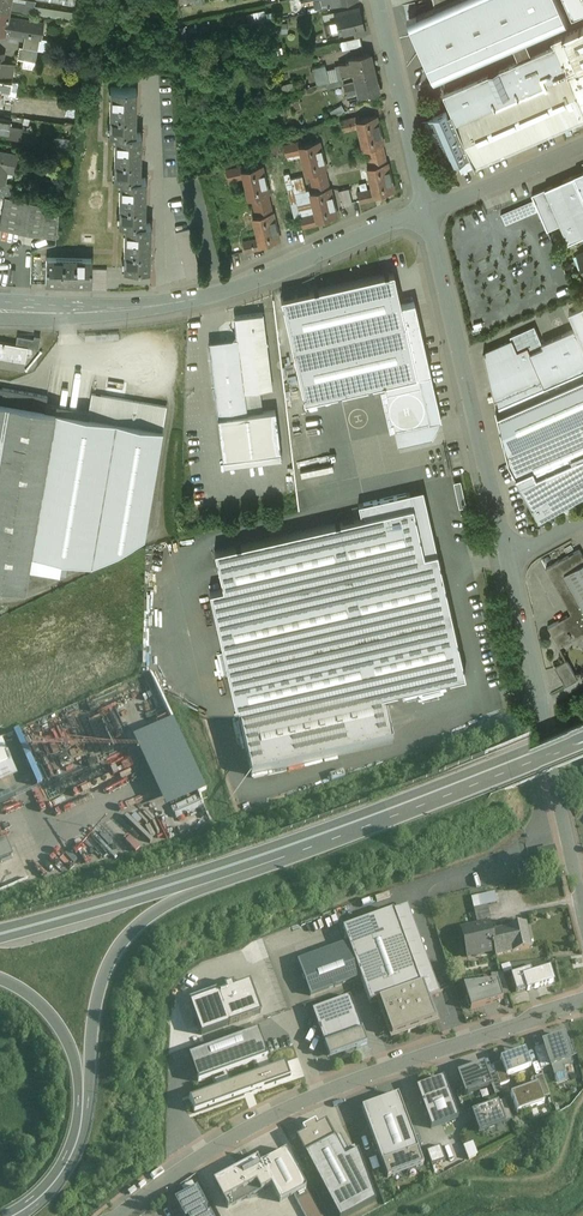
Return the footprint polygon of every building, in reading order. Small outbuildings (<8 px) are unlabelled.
[(9,10),(11,1),(11,0),(0,0),(0,8),(9,10)] [(28,0),(27,0),(26,4),(11,1),(9,10),(34,13),(35,5),(36,1),(28,0)] [(312,1),(314,11),(320,10),(318,0),(315,0),(312,1)] [(409,19),(435,80),(513,46),(526,40),(568,22),(559,0),(453,0),(436,7),(409,19)] [(573,17),(582,13),(582,0),(565,0),(573,17)] [(43,6),(35,5),(34,13),(41,15),(43,6)] [(0,8),(0,33),(5,34),(8,15),(9,10),(0,8)] [(359,8),(336,13),(341,33),(363,28),(359,8)] [(266,11),(248,13),(249,23),(267,21),(266,11)] [(44,22),(8,15),(5,32),(24,36),(39,39),(40,39),(44,22)] [(552,40),(555,45),(556,45),(568,73),(582,107),(582,26),(552,40)] [(342,40),(354,37),(353,31),(341,35),(342,40)] [(39,39),(24,36),(22,47),(37,50),(39,39)] [(526,40),(513,46),(519,61),(532,55),(526,40)] [(519,61),(444,94),(453,113),(456,122),(568,73),(556,45),(555,45),(532,55),(519,61)] [(22,47),(18,47),(16,58),(35,62),(37,50),(22,47)] [(369,53),(351,57),(352,61),(354,72),(355,76),(373,72),(369,53)] [(352,61),(340,64),(342,74),(354,72),(352,61)] [(373,72),(355,76),(356,80),(359,95),(377,91),(373,72)] [(456,122),(472,158),(476,166),(582,119),(582,107),(568,73),(456,122)] [(16,90),(17,82),(0,78),(0,87),(16,90)] [(356,80),(343,83),(347,98),(359,95),(356,80)] [(136,87),(110,87),(109,132),(115,132),(135,132),(136,87)] [(447,112),(421,123),(421,124),(422,123),(442,169),(441,169),(441,170),(458,163),(458,164),(472,158),(456,122),(453,113),(448,115),(447,112)] [(377,115),(358,120),(357,117),(341,121),(343,130),(358,127),(364,149),(368,148),(372,166),(368,167),(373,189),(358,192),(361,202),(377,198),(376,195),(395,190),(388,162),(387,162),(382,145),(384,144),(377,115)] [(9,133),(10,127),(11,120),(0,118),(0,131),(9,133)] [(10,127),(9,133),(8,138),(19,140),(21,129),(10,127)] [(135,132),(115,132),(114,177),(139,177),(140,177),(141,132),(135,132)] [(320,141),(300,146),(299,142),(283,145),(286,156),(301,152),(306,174),(310,173),(314,190),(310,191),(315,213),(300,216),(303,227),(319,223),(318,220),(337,215),(330,187),(329,187),(325,170),(326,169),(320,141)] [(0,152),(0,181),(6,182),(7,170),(14,171),(17,154),(0,152)] [(472,158),(458,164),(462,172),(476,166),(472,158)] [(262,165),(243,170),(242,166),(226,170),(229,180),(244,177),(249,199),(252,198),(256,215),(253,216),(258,239),(243,242),(245,252),(261,248),(260,245),(279,240),(273,212),(271,212),(267,195),(269,194),(262,165)] [(547,188),(570,242),(582,236),(582,190),(576,175),(547,188)] [(140,177),(139,177),(120,178),(119,223),(125,223),(145,222),(146,178),(140,177)] [(343,206),(353,203),(349,187),(339,190),(343,206)] [(532,194),(499,208),(508,228),(541,214),(532,194)] [(5,197),(0,227),(56,237),(60,207),(5,197)] [(145,222),(125,223),(124,268),(149,268),(151,223),(145,222)] [(192,228),(177,230),(186,278),(201,275),(192,228)] [(92,258),(46,257),(46,282),(91,283),(92,258)] [(395,270),(281,298),(303,402),(384,384),(418,376),(418,375),(431,372),(415,302),(402,304),(395,270)] [(576,329),(582,345),(582,305),(568,312),(576,329)] [(262,313),(235,316),(237,336),(233,341),(225,342),(225,346),(238,344),(244,392),(272,389),(262,313)] [(535,326),(511,336),(512,339),(517,351),(528,347),(541,341),(535,326)] [(582,370),(582,345),(576,329),(542,343),(543,347),(531,353),(542,379),(532,384),(535,390),(582,370)] [(34,338),(17,336),(16,344),(28,346),(28,347),(38,348),(40,336),(34,335),(34,338)] [(512,339),(485,351),(497,407),(535,390),(532,384),(542,379),(531,353),(528,347),(517,351),(512,339)] [(0,342),(0,357),(25,361),(28,347),(28,346),(16,344),(0,342)] [(225,346),(209,348),(217,416),(222,458),(272,452),(273,460),(281,459),(275,410),(247,413),(244,392),(238,344),(225,346)] [(535,390),(497,407),(511,462),(534,504),(533,504),(541,517),(565,503),(567,505),(569,507),(571,508),(574,507),(576,505),(577,503),(576,500),(575,498),(582,493),(582,370),(535,390)] [(431,372),(418,375),(418,376),(384,384),(395,430),(442,420),(431,372)] [(0,388),(0,403),(44,411),(45,404),(47,396),(0,388)] [(109,388),(108,394),(123,397),(124,390),(109,388)] [(166,407),(91,394),(88,412),(45,404),(44,411),(56,413),(162,431),(166,407)] [(24,590),(30,555),(31,555),(56,413),(44,411),(0,403),(0,586),(24,590)] [(162,431),(56,413),(31,555),(90,565),(144,537),(162,432),(162,431)] [(460,481),(453,483),(460,505),(466,503),(460,481)] [(409,493),(358,504),(361,517),(412,506),(409,493)] [(361,517),(214,550),(223,587),(209,590),(251,776),(393,744),(382,695),(465,676),(437,551),(424,554),(412,506),(361,517)] [(580,549),(547,568),(572,614),(582,633),(582,554),(580,549)] [(548,627),(559,648),(582,634),(582,633),(572,614),(548,627)] [(567,660),(555,667),(566,686),(578,679),(567,660)] [(135,739),(167,808),(204,791),(172,722),(135,739)] [(17,774),(2,739),(0,740),(0,781),(17,774)] [(11,786),(0,789),(0,803),(14,799),(11,786)] [(0,840),(0,861),(10,857),(3,839),(0,840)] [(550,849),(537,852),(541,866),(558,863),(555,852),(551,853),(550,849)] [(487,905),(473,908),(476,922),(490,919),(487,905)] [(370,1004),(379,1000),(378,1000),(420,985),(393,911),(343,929),(350,950),(360,978),(370,1004)] [(488,923),(461,930),(468,957),(494,951),(490,931),(488,923)] [(525,923),(490,931),(494,951),(496,956),(531,948),(525,923)] [(310,996),(360,978),(350,950),(299,968),(310,996)] [(511,963),(503,965),(505,973),(513,971),(511,963)] [(539,967),(510,976),(516,993),(527,990),(527,991),(553,983),(549,971),(541,973),(539,967)] [(491,975),(492,983),(497,982),(501,997),(509,995),(502,974),(491,975)] [(492,983),(480,984),(486,1005),(502,1000),(501,997),(497,982),(492,983)] [(261,1014),(250,983),(234,988),(233,984),(223,987),(225,992),(190,1005),(201,1036),(261,1014)] [(378,1000),(379,1000),(392,1036),(407,1031),(408,1033),(422,1028),(421,1026),(436,1020),(422,984),(420,985),(378,1000)] [(480,984),(464,985),(471,1009),(486,1005),(480,984)] [(350,997),(312,1011),(324,1045),(362,1031),(350,997)] [(258,1031),(188,1056),(197,1083),(212,1078),(216,1089),(231,1084),(227,1073),(253,1063),(257,1074),(271,1069),(258,1031)] [(324,1045),(329,1059),(367,1045),(362,1031),(324,1045)] [(563,1036),(543,1043),(544,1046),(551,1066),(554,1075),(566,1071),(564,1067),(573,1064),(563,1036)] [(551,1066),(544,1046),(534,1049),(541,1070),(551,1066)] [(525,1050),(500,1059),(501,1062),(506,1076),(507,1076),(531,1067),(525,1050)] [(464,1056),(456,1059),(459,1068),(467,1065),(464,1056)] [(506,1076),(501,1062),(492,1066),(495,1073),(500,1086),(509,1082),(507,1076),(506,1076)] [(290,1079),(284,1064),(271,1069),(257,1074),(231,1084),(216,1089),(189,1100),(194,1114),(290,1079)] [(483,1064),(457,1074),(465,1096),(491,1086),(492,1086),(488,1076),(483,1064)] [(495,1073),(488,1076),(492,1086),(491,1086),(495,1096),(502,1093),(500,1086),(495,1073)] [(542,1075),(534,1078),(537,1085),(538,1085),(543,1098),(549,1096),(542,1075)] [(443,1078),(416,1088),(431,1129),(458,1119),(443,1078)] [(509,1092),(516,1090),(514,1082),(507,1084),(509,1092)] [(537,1085),(510,1094),(517,1113),(544,1103),(543,1098),(538,1085),(537,1085)] [(397,1095),(362,1109),(388,1178),(423,1164),(397,1095)] [(504,1100),(471,1113),(479,1133),(512,1120),(504,1100)] [(335,1140),(326,1123),(317,1127),(315,1123),(302,1130),(304,1134),(296,1138),(305,1156),(335,1140)] [(305,1156),(337,1215),(349,1215),(375,1202),(357,1152),(345,1159),(335,1140),(305,1156)] [(433,1163),(445,1158),(440,1146),(428,1151),(433,1163)] [(260,1164),(260,1165),(271,1186),(280,1203),(306,1189),(286,1151),(260,1164)] [(257,1158),(213,1181),(228,1209),(271,1186),(260,1165),(260,1164),(257,1158)] [(210,1214),(208,1215),(205,1211),(208,1209),(197,1189),(175,1201),(182,1215),(211,1215),(210,1214)]
